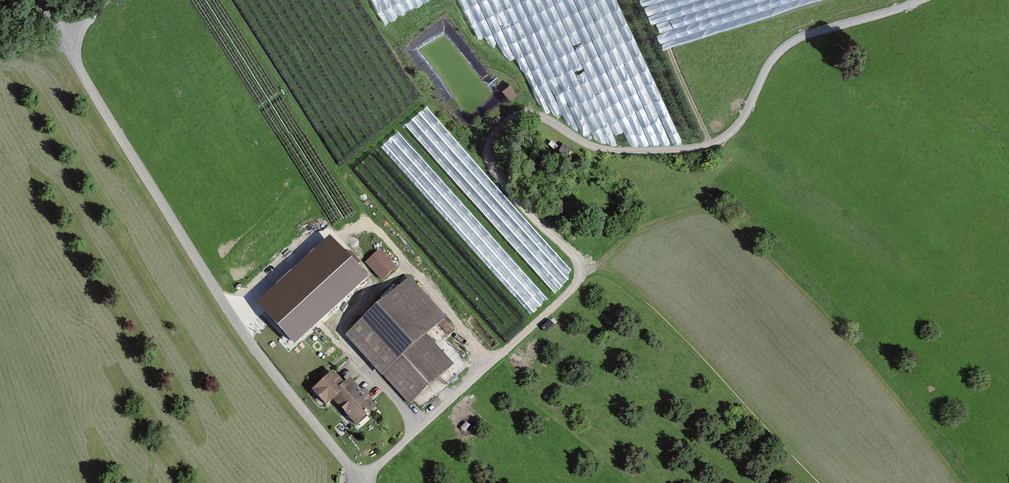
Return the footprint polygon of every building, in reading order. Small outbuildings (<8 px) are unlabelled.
[(614,101),(582,0),(418,0),(590,133),(609,127),(588,120),(598,93),(611,134),(646,123),(619,103),(614,101)] [(625,40),(634,36),(620,0),(608,5),(611,12),(613,11),(625,40)] [(669,46),(677,45),(670,38),(680,40),(699,31),(684,0),(646,0),(669,46)] [(510,84),(504,89),(510,98),(517,94),(510,84)] [(565,268),(430,106),(392,138),(534,309),(570,279),(562,270),(565,268)] [(568,157),(572,149),(563,145),(560,153),(568,157)] [(380,250),(365,264),(382,282),(397,269),(380,250)] [(345,338),(382,378),(383,377),(409,406),(454,365),(428,336),(446,320),(409,279),(345,338)] [(327,410),(334,403),(358,429),(377,411),(351,383),(345,388),(333,375),(312,394),(327,410)] [(392,464),(382,472),(386,477),(396,468),(392,464)]
